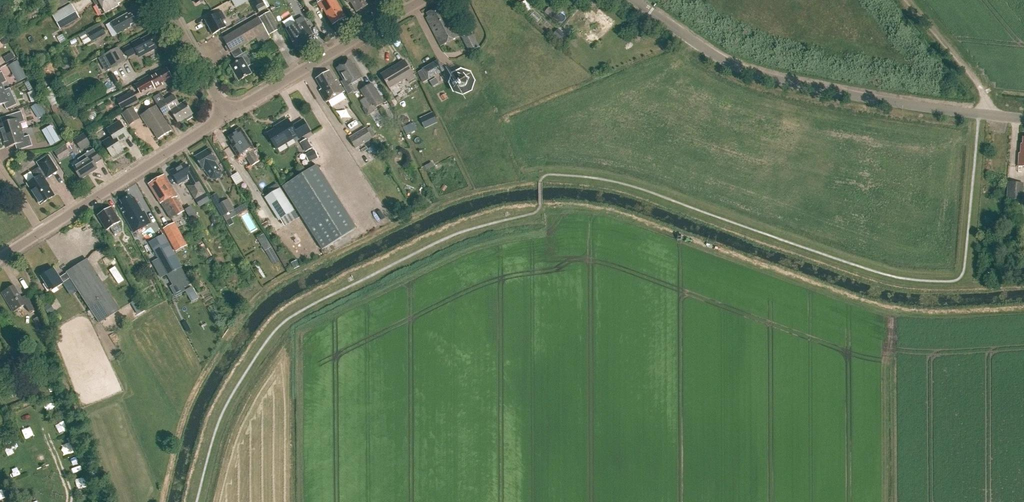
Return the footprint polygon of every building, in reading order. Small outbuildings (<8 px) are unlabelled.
[(54,10),(72,0),(49,0),(54,10)] [(96,5),(100,3),(105,13),(119,6),(118,4),(126,0),(93,0),(96,5)] [(256,14),(269,7),(266,0),(249,0),(256,14)] [(318,3),(322,10),(323,9),(333,25),(346,18),(336,0),(316,0),(318,3)] [(374,0),(346,0),(348,4),(351,2),(357,13),(375,2),(374,0)] [(524,14),(531,10),(525,1),(519,4),(524,14)] [(72,4),(52,15),(61,30),(81,19),(72,4)] [(447,17),(442,6),(427,14),(429,17),(426,18),(441,47),(460,37),(450,16),(447,17)] [(549,8),(544,13),(554,21),(558,16),(549,8)] [(130,25),(141,19),(137,11),(128,16),(128,14),(112,23),(118,34),(131,27),(130,25)] [(222,19),(225,17),(222,11),(205,20),(213,34),(226,27),(222,19)] [(269,12),(259,18),(269,35),(278,30),(269,12)] [(260,44),(270,38),(259,18),(224,39),(231,53),(256,38),(260,44)] [(285,30),(290,39),(296,48),(310,40),(308,38),(312,35),(304,21),(298,25),(297,24),(285,30)] [(89,34),(92,41),(93,42),(106,35),(101,27),(88,34),(89,34)] [(556,32),(551,37),(557,43),(562,38),(556,32)] [(480,47),(472,33),(462,39),(469,53),(480,47)] [(85,45),(92,41),(89,34),(81,38),(85,45)] [(157,48),(150,36),(141,41),(140,40),(132,44),(124,49),(129,57),(137,53),(140,57),(157,48)] [(111,69),(126,61),(119,48),(104,56),(111,69)] [(248,67),(254,64),(247,52),(235,59),(237,62),(230,66),(232,69),(239,81),(252,74),(248,67)] [(12,53),(7,56),(10,61),(15,58),(12,53)] [(15,63),(9,66),(8,66),(12,73),(21,68),(18,61),(15,63)] [(415,78),(405,61),(381,75),(390,89),(406,79),(408,82),(415,78)] [(423,70),(418,73),(423,83),(429,80),(429,81),(444,71),(438,61),(423,70)] [(355,91),(351,84),(361,78),(354,66),(353,66),(350,62),(339,68),(342,73),(340,73),(344,80),(341,82),(348,95),(355,91)] [(168,71),(167,69),(157,75),(157,74),(136,85),(141,93),(154,86),(155,88),(163,84),(162,83),(172,77),(171,76),(172,75),(169,70),(168,71)] [(335,82),(329,71),(316,79),(322,90),(320,91),(327,103),(345,92),(341,85),(340,86),(337,81),(335,82)] [(468,88),(470,82),(467,78),(462,76),(456,78),(454,84),(457,89),(463,91),(468,88)] [(433,88),(439,84),(436,79),(430,82),(433,88)] [(373,83),(360,90),(364,98),(361,100),(366,108),(373,104),(375,108),(384,103),(373,83)] [(29,92),(28,92),(32,102),(39,99),(35,90),(29,92)] [(0,93),(0,106),(4,104),(7,110),(17,105),(15,99),(9,102),(4,91),(0,93)] [(134,91),(118,101),(123,112),(140,103),(134,91)] [(173,94),(165,100),(160,93),(153,98),(157,105),(164,116),(171,111),(178,123),(186,118),(187,121),(193,117),(192,114),(193,113),(185,101),(180,104),(173,94)] [(395,99),(389,102),(392,108),(398,104),(395,99)] [(35,114),(43,110),(39,103),(31,107),(35,114)] [(171,131),(156,106),(141,116),(148,126),(150,125),(158,139),(171,131)] [(140,119),(133,107),(122,114),(129,126),(140,119)] [(3,136),(21,131),(19,124),(25,122),(22,112),(10,115),(12,121),(0,125),(0,127),(3,136)] [(420,118),(425,129),(438,123),(433,112),(420,118)] [(292,127),(288,119),(278,125),(279,127),(267,134),(277,149),(298,137),(299,139),(310,132),(303,120),(292,127)] [(119,145),(130,138),(119,121),(108,127),(113,135),(103,141),(114,159),(124,152),(119,145)] [(349,138),(356,149),(373,139),(366,128),(349,138)] [(254,149),(242,130),(229,138),(233,145),(231,146),(239,159),(245,155),(252,167),(260,162),(252,151),(254,149)] [(21,131),(3,136),(7,148),(19,144),(21,150),(33,146),(29,136),(24,137),(21,131)] [(74,140),(81,150),(91,144),(84,134),(74,140)] [(57,136),(50,140),(53,145),(60,141),(57,136)] [(307,139),(300,143),(305,153),(312,149),(307,139)] [(94,149),(84,155),(78,159),(80,163),(73,167),(81,180),(98,169),(94,163),(100,160),(94,149)] [(202,170),(205,168),(211,178),(216,180),(220,177),(222,172),(215,162),(217,161),(210,149),(195,157),(202,170)] [(315,150),(305,155),(309,162),(318,158),(315,150)] [(58,171),(48,156),(37,163),(40,167),(33,172),(37,178),(27,184),(41,205),(55,196),(43,178),(46,176),(47,178),(58,171)] [(189,166),(187,167),(185,163),(171,171),(179,186),(189,180),(192,184),(188,187),(195,200),(206,194),(193,173),(189,166)] [(432,163),(424,166),(427,171),(434,167),(432,163)] [(322,250),(357,228),(317,165),(282,187),(322,250)] [(240,171),(234,175),(239,184),(246,179),(240,171)] [(177,197),(164,175),(149,185),(160,205),(161,204),(170,220),(184,212),(176,198),(177,197)] [(1008,182),(1006,199),(1022,201),(1023,183),(1008,182)] [(265,198),(279,221),(294,212),(277,184),(269,189),(269,195),(265,198)] [(134,232),(151,223),(144,211),(142,213),(134,199),(132,200),(130,197),(121,201),(128,214),(125,216),(134,232)] [(229,199),(215,206),(221,217),(235,210),(229,199)] [(120,222),(111,208),(98,216),(107,230),(111,228),(115,235),(122,231),(117,224),(120,222)] [(163,230),(172,247),(181,242),(174,229),(172,226),(163,230)] [(182,267),(164,234),(149,243),(167,275),(182,267)] [(264,235),(257,239),(265,251),(271,247),(264,235)] [(121,310),(88,260),(67,273),(60,278),(54,269),(41,277),(51,292),(64,284),(63,283),(71,278),(100,323),(121,310)] [(300,267),(297,261),(291,263),(294,270),(300,267)] [(22,298),(14,285),(1,293),(13,313),(25,306),(30,313),(35,310),(27,295),(22,298)] [(192,287),(185,291),(191,303),(198,299),(192,287)] [(48,305),(44,308),(49,315),(53,312),(48,305)] [(40,329),(45,326),(43,323),(44,323),(39,316),(34,320),(38,327),(40,329)] [(186,321),(182,324),(187,333),(191,330),(186,321)]
